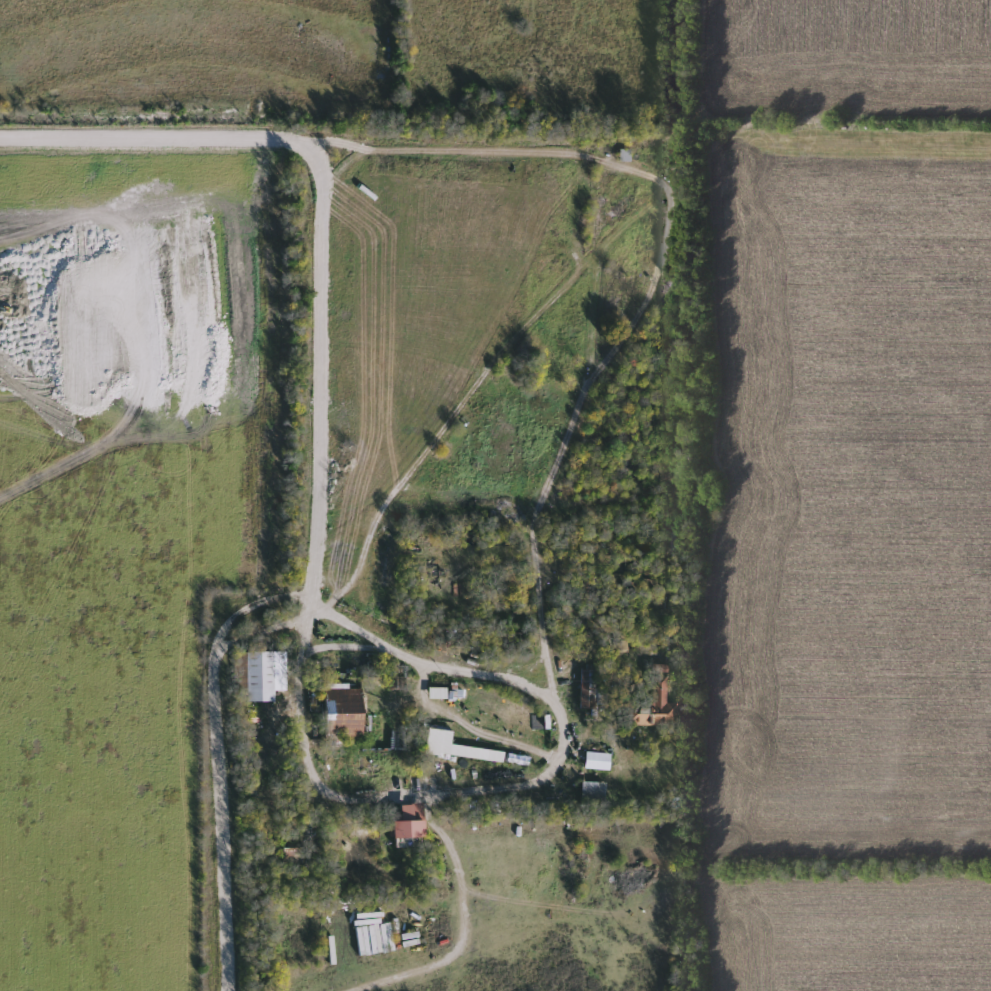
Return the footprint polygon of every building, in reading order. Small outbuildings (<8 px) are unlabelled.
[(631,150),(632,160),(621,160),(621,150),(631,150)] [(275,652),(275,702),(248,702),(248,652),(275,652)] [(582,708),(582,670),(599,670),(599,708),(582,708)] [(629,724),(629,711),(651,711),(651,678),(668,677),(668,715),(647,715),(647,724),(629,724)] [(325,736),(325,687),(363,687),(363,735),(325,736)] [(448,687),(448,698),(430,698),(430,687),(448,687)] [(452,744),(505,750),(504,762),(426,752),(429,727),(454,731),(452,744)] [(612,752),(612,769),(586,769),(586,752),(612,752)] [(606,806),(583,806),(583,782),(606,782),(606,806)] [(425,839),(393,839),(393,821),(401,821),(401,804),(425,804),(425,839)]
